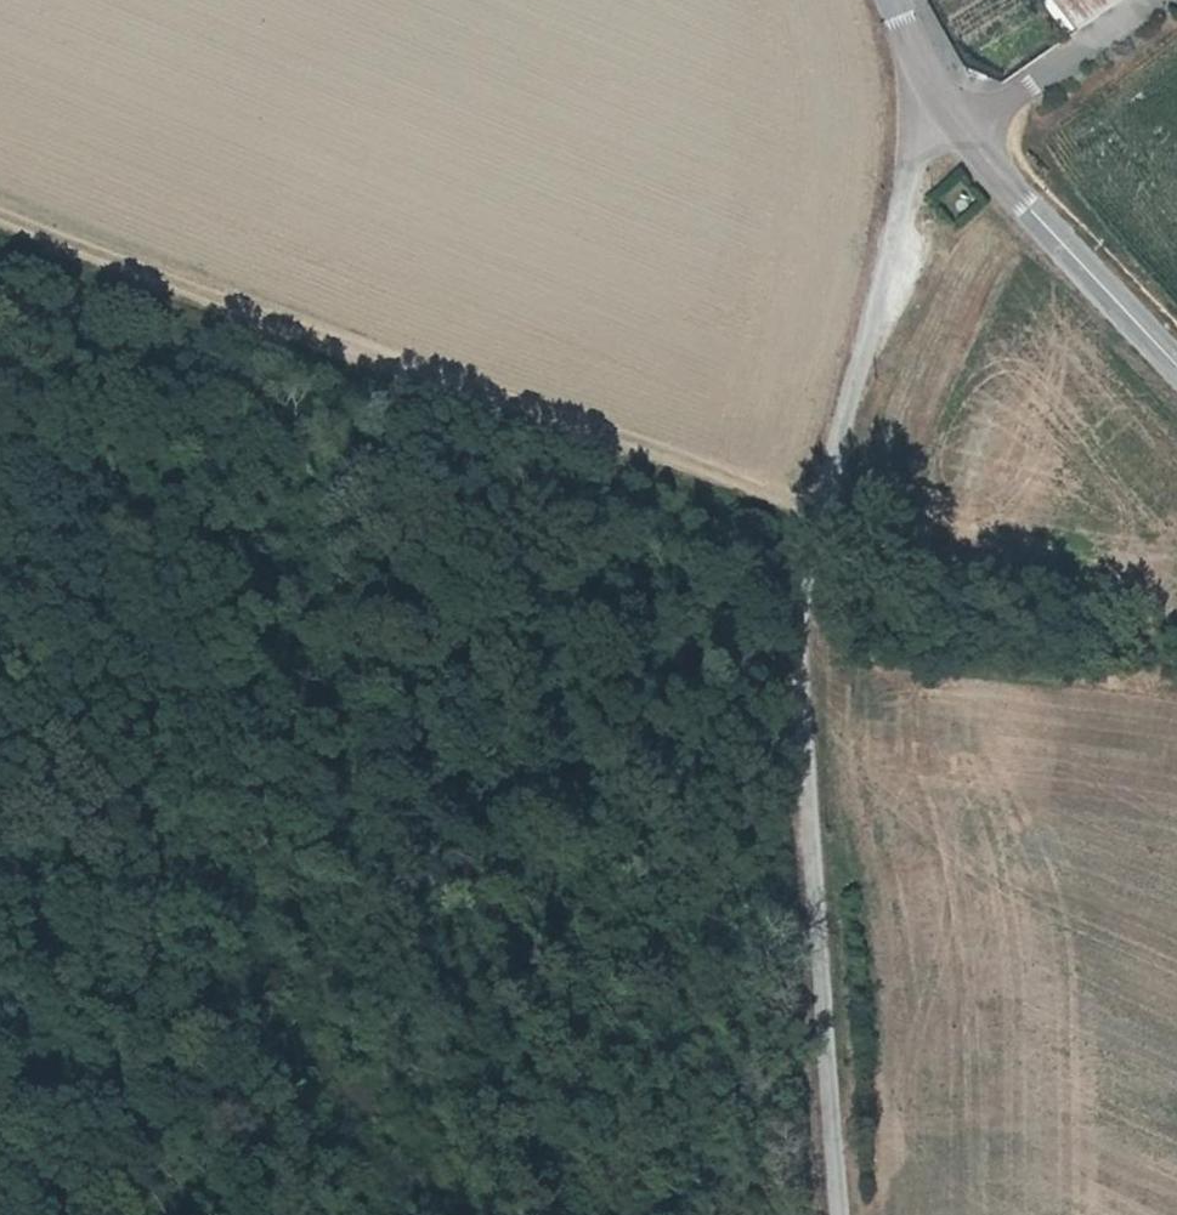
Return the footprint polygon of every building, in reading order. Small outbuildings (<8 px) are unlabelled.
[(1082,36),(1089,31),(1067,0),(1056,0),(1082,36)] [(1128,0),(1067,0),(1089,31),(1106,18),(1128,0)]
